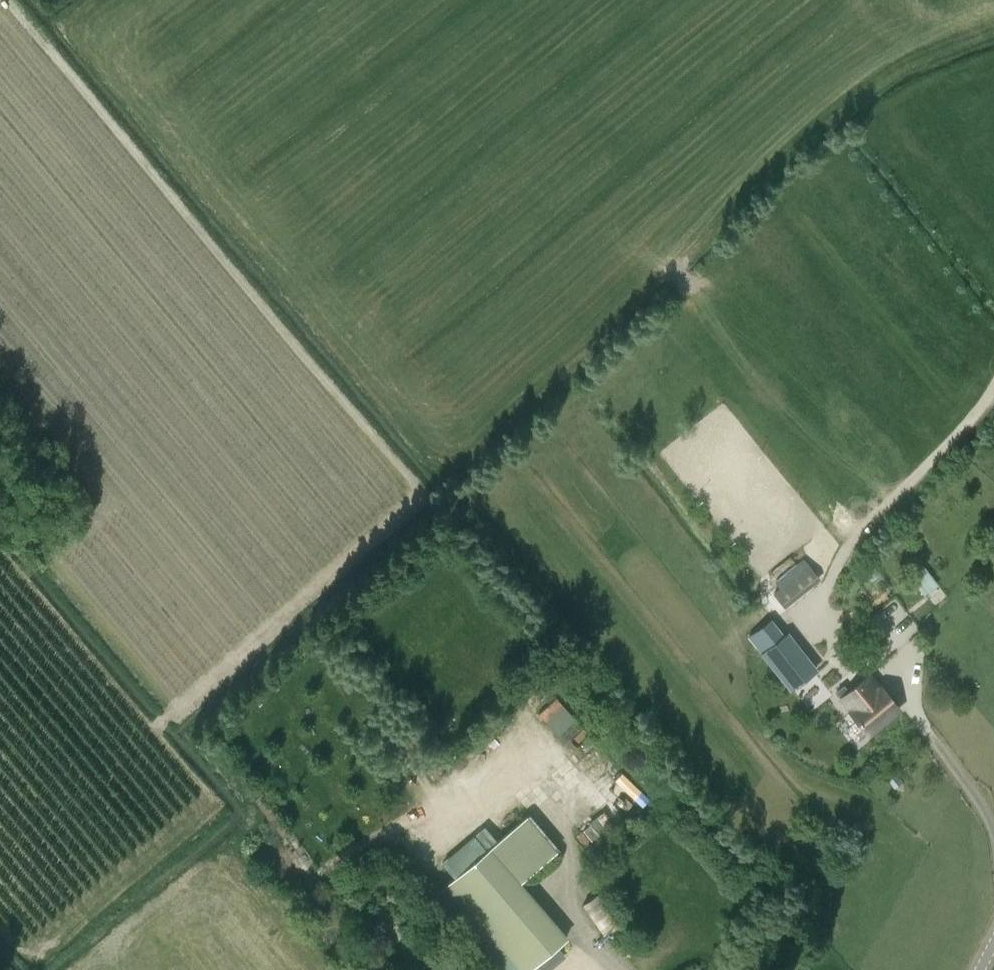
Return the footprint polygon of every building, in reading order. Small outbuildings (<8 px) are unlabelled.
[(782,605),(819,576),(809,564),(772,593),(782,605)] [(812,676),(782,639),(773,627),(756,640),(794,690),(812,676)] [(868,733),(899,708),(882,688),(881,688),(870,675),(849,692),(844,686),(837,691),(842,698),(841,698),(852,712),(868,733)] [(539,707),(543,715),(563,706),(559,697),(539,707)] [(622,772),(616,778),(640,800),(646,794),(622,772)] [(600,844),(621,822),(605,807),(584,830),(600,844)] [(447,884),(519,969),(530,969),(568,938),(520,882),(530,874),(542,865),(511,829),(500,838),(490,847),(447,884)] [(605,933),(618,925),(597,893),(584,902),(605,933)] [(567,954),(560,946),(538,963),(544,969),(548,969),(567,954)]
